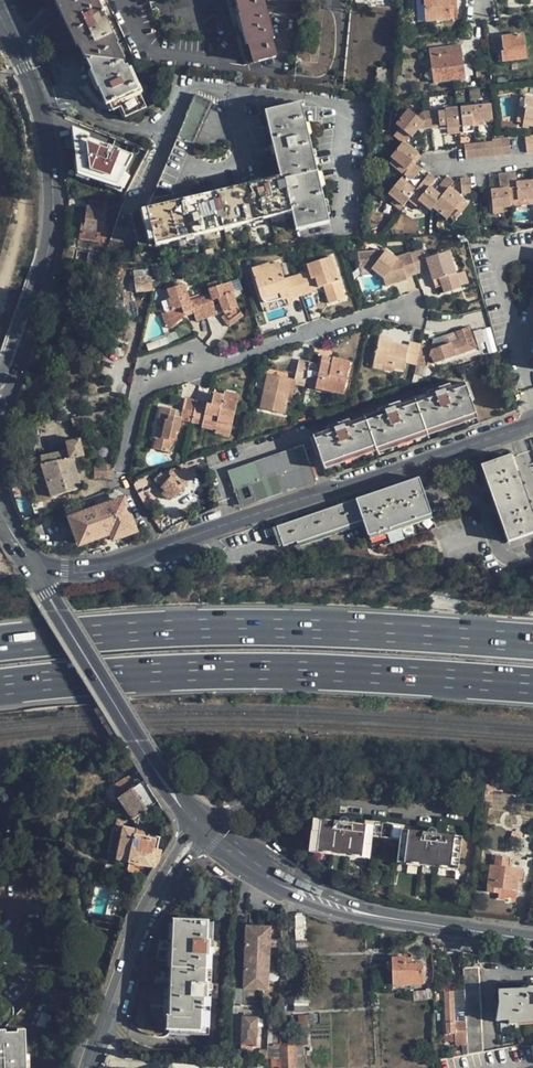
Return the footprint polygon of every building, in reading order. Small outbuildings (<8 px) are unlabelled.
[(89,59),(122,63),(93,0),(58,0),(79,46),(83,44),(89,59)] [(254,63),(275,57),(260,0),(237,0),(254,63)] [(453,9),(452,0),(424,0),(425,21),(449,20),(448,9),(453,9)] [(501,36),(502,44),(503,51),(501,52),(502,61),(525,59),(522,33),(501,36)] [(83,58),(85,58),(89,59),(83,44),(79,46),(77,47),(83,58)] [(455,71),(463,70),(460,45),(429,49),(433,83),(457,80),(455,71)] [(89,59),(85,58),(91,71),(95,69),(89,59)] [(124,67),(122,63),(89,59),(95,69),(91,71),(90,72),(106,106),(109,105),(112,111),(121,108),(125,117),(146,108),(127,66),(124,67)] [(464,79),(463,70),(455,71),(457,80),(464,79)] [(212,101),(195,94),(175,142),(156,186),(172,192),(212,101)] [(515,121),(522,122),(525,107),(522,106),(523,97),(520,96),(515,121)] [(524,96),(523,97),(522,106),(525,107),(522,122),(522,124),(532,125),(532,97),(524,96)] [(146,208),(155,245),(291,212),(296,229),(328,222),(300,103),(265,111),(280,177),(146,208)] [(488,106),(467,108),(468,121),(486,119),(489,119),(488,106)] [(459,126),(468,125),(468,121),(467,108),(458,109),(459,126)] [(454,109),(434,111),(436,127),(444,127),(455,126),(454,109)] [(421,122),(415,117),(406,110),(393,125),(400,131),(407,137),(409,138),(416,129),(422,128),(421,122)] [(434,111),(426,112),(428,127),(436,127),(434,111)] [(428,127),(426,112),(418,113),(415,117),(421,122),(422,128),(428,127)] [(456,133),(455,126),(444,127),(445,134),(456,133)] [(402,144),(407,137),(400,131),(394,137),(401,143),(402,144)] [(532,152),(531,136),(523,136),(525,153),(532,152)] [(507,139),(498,140),(500,156),(508,155),(507,139)] [(500,156),(498,140),(489,141),(491,157),(500,156)] [(489,141),(479,143),(480,158),(491,157),(489,141)] [(418,170),(411,164),(409,162),(415,154),(402,144),(401,143),(389,157),(391,159),(406,171),(401,176),(409,182),(418,170)] [(469,144),(471,159),(480,158),(479,143),(472,143),(469,144)] [(111,150),(85,144),(82,161),(84,162),(83,169),(105,174),(111,150)] [(463,160),(471,159),(469,144),(462,145),(463,160)] [(418,157),(415,154),(409,162),(411,164),(418,157)] [(387,164),(401,176),(406,171),(391,159),(387,164)] [(427,174),(417,187),(422,192),(426,187),(433,179),(427,174)] [(513,174),(504,175),(507,202),(531,200),(529,183),(515,184),(513,174)] [(489,191),(491,209),(503,208),(508,208),(508,206),(507,202),(504,175),(497,176),(498,190),(489,191)] [(436,188),(443,194),(447,189),(449,186),(452,182),(446,177),(436,188)] [(407,185),(399,179),(397,181),(405,188),(407,185)] [(467,179),(459,179),(459,194),(468,194),(467,179)] [(402,207),(408,199),(414,191),(407,185),(405,188),(397,181),(386,195),(393,201),(402,207)] [(456,192),(449,186),(447,189),(454,195),(456,192)] [(429,212),(434,205),(440,198),(433,192),(426,187),(422,192),(417,187),(414,191),(408,199),(417,207),(419,204),(429,212)] [(436,188),(433,192),(440,198),(443,194),(436,188)] [(449,216),(452,212),(461,200),(454,195),(447,189),(443,194),(440,198),(434,205),(449,216)] [(86,206),(85,216),(84,220),(81,220),(79,233),(82,233),(82,238),(106,242),(107,229),(104,229),(107,201),(88,198),(88,206),(86,206)] [(465,203),(461,200),(452,212),(455,215),(465,203)] [(399,210),(402,207),(393,201),(390,203),(399,210)] [(139,249),(155,245),(146,208),(130,212),(139,249)] [(423,249),(411,253),(418,273),(430,269),(434,280),(441,277),(443,285),(446,291),(462,286),(449,250),(427,257),(423,249)] [(373,267),(379,273),(382,275),(386,286),(408,280),(407,277),(418,273),(411,253),(396,258),(386,250),(359,253),(361,269),(362,269),(373,267)] [(87,262),(102,265),(104,256),(88,253),(87,262)] [(316,278),(319,289),(323,288),(330,305),(346,299),(332,258),(308,266),(310,272),(312,279),(316,278)] [(291,300),(302,297),(295,277),(285,281),(279,264),(270,267),(269,265),(252,270),(262,299),(263,301),(267,303),(272,303),(283,299),(282,297),(289,294),(291,300)] [(151,276),(150,267),(134,270),(135,278),(151,276)] [(310,272),(304,274),(310,292),(319,289),(316,278),(312,279),(310,272)] [(310,292),(304,274),(295,277),(302,297),(311,294),(310,292)] [(137,292),(153,290),(151,276),(135,278),(137,292)] [(441,277),(434,280),(437,287),(443,285),(441,277)] [(206,287),(209,295),(211,301),(217,299),(219,304),(222,312),(226,315),(231,319),(239,311),(235,307),(230,294),(233,293),(229,282),(217,287),(215,283),(206,287)] [(166,288),(168,292),(170,298),(168,299),(171,309),(166,311),(169,319),(173,322),(184,312),(183,309),(190,307),(188,303),(183,286),(179,287),(178,284),(166,288)] [(209,295),(199,299),(206,318),(216,314),(213,306),(211,301),(209,295)] [(195,321),(206,318),(199,299),(188,303),(190,307),(191,310),(195,321)] [(170,325),(173,322),(169,319),(166,311),(162,312),(164,320),(170,325)] [(242,315),(239,311),(231,319),(226,315),(222,319),(231,326),(242,315)] [(435,348),(422,345),(418,364),(428,366),(477,348),(470,327),(458,331),(461,339),(435,348)] [(375,363),(394,367),(405,370),(406,362),(418,364),(422,345),(412,343),(410,347),(393,344),(380,341),(375,363)] [(322,357),(320,364),(330,366),(330,363),(348,368),(349,364),(322,357)] [(295,377),(294,381),(304,383),(309,363),(299,360),(295,377)] [(319,366),(309,363),(304,383),(315,386),(314,389),(342,395),(348,368),(330,363),(330,366),(320,364),(319,366)] [(268,382),(265,381),(259,406),(284,412),(288,392),(287,391),(290,376),(271,372),(268,382)] [(295,377),(290,376),(287,391),(288,392),(291,392),(294,381),(295,377)] [(476,415),(465,382),(313,436),(323,466),(374,448),(376,450),(476,415)] [(222,394),(220,397),(222,398),(221,402),(235,405),(237,397),(222,394)] [(222,398),(220,397),(212,396),(210,402),(206,402),(205,404),(195,402),(190,422),(201,425),(229,431),(235,405),(221,402),(222,398)] [(185,400),(180,420),(190,422),(195,402),(185,400)] [(177,435),(180,420),(173,418),(174,412),(160,409),(156,428),(160,429),(160,431),(162,432),(160,441),(157,441),(154,451),(168,454),(171,442),(173,443),(175,435),(177,435)] [(106,419),(104,411),(71,419),(73,427),(106,419)] [(227,437),(229,431),(201,425),(200,428),(213,431),(212,434),(227,437)] [(84,456),(80,439),(65,442),(67,450),(32,457),(31,460),(20,462),(24,477),(31,476),(32,482),(26,483),(30,499),(33,498),(35,503),(51,499),(51,497),(81,489),(73,458),(84,456)] [(249,484),(254,501),(313,480),(302,447),(229,472),(235,489),(249,484)] [(482,465),(508,541),(532,533),(532,515),(531,516),(515,472),(518,471),(513,454),(482,465)] [(194,460),(180,465),(181,467),(178,471),(174,469),(171,469),(168,472),(166,471),(164,473),(162,472),(154,480),(161,486),(159,489),(158,492),(169,501),(174,496),(175,497),(177,495),(180,497),(184,492),(184,489),(185,487),(184,485),(188,481),(187,479),(191,475),(191,472),(185,466),(195,463),(194,460)] [(134,487),(136,490),(152,484),(152,482),(148,476),(136,480),(134,487)] [(355,500),(356,503),(277,529),(283,546),(297,541),(297,543),(363,520),(368,535),(431,514),(418,478),(355,500)] [(148,491),(138,494),(151,516),(158,503),(148,491)] [(123,500),(92,511),(102,535),(111,532),(113,538),(137,530),(135,523),(131,524),(123,500)] [(80,543),(102,535),(92,511),(71,518),(80,543)] [(130,773),(112,785),(119,795),(136,783),(130,773)] [(143,813),(154,805),(141,784),(129,792),(143,813)] [(485,784),(485,785),(483,801),(491,802),(492,791),(493,785),(485,784)] [(143,814),(143,813),(129,792),(129,791),(115,801),(129,823),(143,814)] [(313,816),(309,846),(320,847),(320,844),(333,845),(333,849),(347,851),(347,847),(360,849),(360,853),(369,854),(372,834),(363,833),(364,822),(349,821),(346,817),(345,816),(343,817),(341,817),(341,819),(335,819),(335,822),(323,820),(324,817),(313,816)] [(372,834),(400,838),(408,839),(410,829),(426,831),(429,827),(412,825),(365,819),(364,822),(363,833),(372,834)] [(116,820),(114,828),(123,830),(124,827),(125,822),(116,820)] [(162,849),(158,849),(154,847),(155,839),(145,837),(143,832),(141,831),(124,827),(123,830),(118,853),(118,859),(130,861),(138,863),(155,866),(160,859),(162,849)] [(408,839),(400,838),(397,857),(407,858),(408,855),(421,857),(420,861),(435,862),(435,859),(449,860),(448,864),(458,866),(462,835),(453,834),(452,837),(441,836),(441,833),(436,832),(432,828),(429,827),(426,831),(410,829),(408,839)] [(118,853),(123,830),(114,828),(109,851),(118,853)] [(520,842),(521,833),(511,832),(510,841),(520,842)] [(165,850),(172,838),(161,836),(158,849),(162,849),(165,850)] [(332,853),(333,849),(333,845),(320,844),(320,847),(319,851),(332,853)] [(359,857),(360,853),(360,849),(347,847),(347,851),(346,855),(359,857)] [(419,865),(420,861),(421,857),(408,855),(407,858),(407,863),(419,865)] [(490,866),(487,886),(517,890),(518,878),(522,878),(523,870),(507,868),(508,858),(496,856),(495,866),(490,866)] [(448,868),(448,864),(449,860),(435,859),(435,862),(434,867),(448,868)] [(127,871),(136,873),(138,863),(130,861),(127,871)] [(149,876),(155,866),(138,863),(136,873),(149,876)] [(515,899),(517,890),(487,886),(487,892),(498,893),(498,899),(505,900),(505,897),(515,899)] [(306,928),(305,913),(296,913),(296,928),(297,928),(306,928)] [(211,998),(211,982),(212,955),(213,940),(213,922),(177,921),(174,1015),(168,1015),(168,1030),(209,1031),(211,998)] [(267,991),(269,926),(246,925),(242,990),(267,991)] [(298,950),(308,950),(306,928),(297,928),(298,950)] [(220,940),(213,940),(212,955),(220,955),(220,940)] [(295,1012),(309,1012),(308,957),(298,957),(296,982),(295,982),(295,1012)] [(423,964),(412,964),(406,964),(406,958),(391,958),(391,960),(387,963),(388,969),(392,972),(392,985),(423,983),(423,964)] [(289,968),(281,968),(281,969),(280,997),(286,997),(288,976),(289,976),(289,968)] [(463,969),(466,1006),(466,1021),(467,1032),(467,1043),(468,1054),(483,1051),(478,968),(463,969)] [(219,983),(211,982),(211,998),(217,998),(218,998),(219,983)] [(499,990),(500,1017),(508,1017),(509,1024),(520,1023),(520,1020),(532,1019),(532,986),(526,987),(526,989),(499,990)] [(426,999),(426,998),(426,991),(425,991),(415,992),(415,999),(426,999)] [(456,1032),(467,1032),(466,1021),(455,1022),(454,1007),(452,991),(444,991),(446,1033),(456,1032)] [(466,1006),(454,1007),(455,1022),(466,1021),(466,1006)] [(46,1029),(51,1016),(42,1012),(37,1025),(46,1029)] [(309,1046),(308,1024),(307,1014),(297,1014),(298,1046),(304,1046),(309,1046)] [(254,1039),(257,1039),(258,1018),(242,1017),(241,1045),(254,1045),(254,1039)] [(282,1030),(269,1029),(268,1058),(271,1058),(281,1058),(281,1046),(282,1030)] [(23,1032),(18,1033),(0,1033),(0,1067),(24,1067),(23,1032)] [(467,1032),(456,1032),(456,1044),(467,1043),(467,1032)] [(281,1067),(296,1067),(295,1046),(281,1046),(281,1058),(281,1067)] [(295,1046),(296,1067),(305,1067),(304,1046),(298,1046),(295,1046)]
